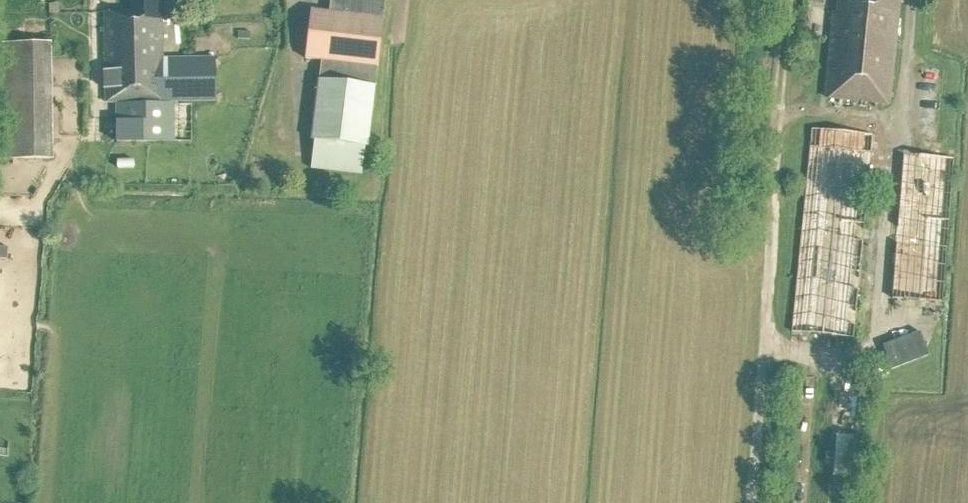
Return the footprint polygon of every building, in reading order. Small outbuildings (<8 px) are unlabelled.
[(163,60),(162,0),(131,0),(131,13),(104,13),(106,103),(117,103),(117,142),(191,142),(191,105),(179,105),(176,102),(216,101),(216,59),(163,60)] [(329,13),(311,11),(305,59),(321,61),(312,141),(310,170),(362,177),(362,147),(368,148),(383,19),(385,0),(331,0),(329,13)] [(838,13),(835,13),(826,99),(889,105),(900,0),(839,0),(838,13)] [(51,44),(2,45),(3,161),(53,160),(51,44)] [(798,68),(796,85),(809,86),(811,69),(798,68)] [(792,332),(853,338),(873,136),(812,130),(792,332)] [(903,156),(892,300),(942,304),(953,160),(903,156)] [(892,370),(928,356),(919,332),(882,346),(892,370)] [(840,449),(830,448),(828,462),(840,463),(839,471),(850,473),(855,435),(841,434),(840,449)]
